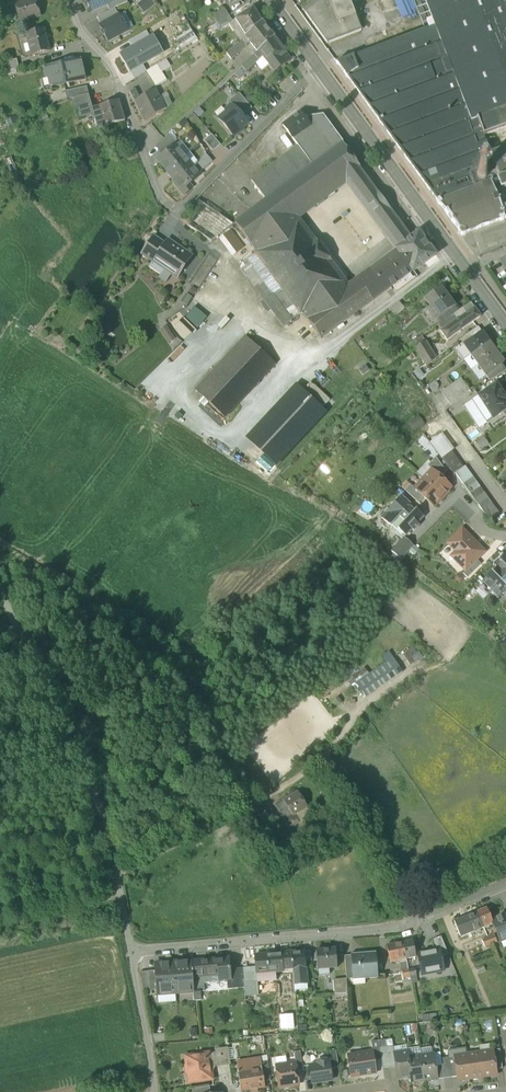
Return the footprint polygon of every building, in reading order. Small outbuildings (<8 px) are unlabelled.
[(20,23),(40,18),(36,0),(34,0),(26,2),(15,5),(20,23)] [(92,13),(107,6),(119,0),(86,0),(87,3),(91,9),(92,13)] [(110,12),(115,10),(128,4),(126,0),(119,0),(107,6),(110,12)] [(139,4),(144,13),(156,6),(153,0),(145,0),(139,4)] [(326,44),(362,32),(349,0),(316,0),(302,10),(326,44)] [(441,25),(484,138),(505,129),(505,0),(431,0),(441,25)] [(235,20),(246,38),(262,23),(253,9),(235,20)] [(119,17),(115,10),(110,12),(104,15),(97,19),(101,26),(119,17)] [(214,16),(218,24),(229,17),(225,10),(214,16)] [(124,14),(119,17),(127,32),(133,29),(124,14)] [(100,27),(109,42),(127,32),(119,17),(101,26),(100,27)] [(233,22),(229,17),(218,24),(222,30),(233,23),(232,23),(233,22)] [(157,26),(159,34),(174,28),(171,21),(157,26)] [(274,39),(262,23),(246,38),(250,44),(258,54),(259,53),(274,39)] [(505,219),(505,196),(491,157),(484,138),(441,25),(397,42),(395,36),(383,40),(366,46),(368,52),(354,58),(353,58),(351,58),(351,59),(338,63),(336,63),(460,232),(460,234),(461,236),(463,236),(465,235),(489,226),(490,226),(492,225),(492,224),(505,219)] [(26,33),(32,55),(48,51),(45,38),(42,29),(26,33)] [(176,40),(182,49),(198,39),(192,30),(176,40)] [(129,42),(134,49),(151,40),(146,32),(129,42)] [(227,56),(231,60),(250,44),(246,38),(227,56)] [(274,39),(259,53),(263,58),(269,66),(273,71),(280,65),(282,68),(291,61),(286,55),(274,39)] [(129,73),(130,73),(143,66),(160,56),(151,40),(134,49),(120,57),(129,73)] [(246,74),(256,65),(263,58),(259,53),(258,54),(242,69),(246,74)] [(269,66),(263,58),(256,65),(262,72),(269,66)] [(5,62),(7,71),(22,67),(20,59),(5,62)] [(49,81),(51,89),(64,86),(86,81),(81,61),(43,70),(46,81),(49,81)] [(157,66),(161,72),(169,67),(165,61),(157,66)] [(275,74),(282,68),(280,65),(273,71),(275,74)] [(147,72),(143,66),(130,73),(134,80),(147,72)] [(146,73),(155,88),(156,88),(157,88),(157,87),(167,81),(161,72),(157,66),(146,73)] [(257,92),(266,101),(275,92),(266,83),(257,92)] [(68,100),(74,99),(89,95),(87,87),(65,92),(68,100)] [(144,123),(165,111),(166,110),(162,103),(155,90),(140,99),(135,90),(129,93),(144,123)] [(93,109),(89,95),(74,99),(80,119),(94,116),(92,109),(93,109)] [(239,95),(229,103),(234,109),(235,108),(243,118),(252,109),(239,95)] [(169,98),(162,103),(166,110),(165,111),(166,111),(172,105),(169,98)] [(94,116),(99,131),(125,122),(118,101),(93,109),(92,109),(94,116)] [(228,112),(218,120),(233,137),(249,124),(243,118),(235,108),(234,109),(229,113),(228,112)] [(282,126),(293,140),(311,128),(306,121),(300,113),(282,126)] [(46,114),(37,118),(40,124),(49,120),(46,114)] [(16,116),(5,121),(8,128),(19,123),(16,116)] [(342,145),(344,143),(323,116),(309,118),(325,140),(337,139),(342,145)] [(298,147),(271,167),(286,187),(288,186),(342,145),(337,139),(325,140),(309,118),(306,121),(311,128),(293,140),(298,147)] [(157,146),(165,155),(176,146),(168,136),(157,146)] [(204,142),(213,153),(221,147),(212,136),(204,142)] [(292,217),(346,177),(358,168),(359,168),(342,145),(288,186),(286,187),(266,202),(235,225),(252,247),(292,217)] [(158,161),(167,172),(185,157),(176,146),(165,155),(158,161)] [(491,157),(505,196),(505,151),(491,157)] [(200,161),(206,168),(212,163),(206,156),(200,161)] [(192,167),(185,157),(167,172),(174,182),(192,167)] [(200,161),(192,167),(174,182),(172,183),(183,197),(192,189),(189,186),(186,182),(194,175),(195,176),(196,175),(196,176),(198,175),(206,168),(200,161)] [(266,202),(286,187),(271,167),(251,182),(266,202)] [(401,227),(358,168),(346,177),(389,236),(401,227)] [(200,177),(198,175),(196,176),(196,175),(195,176),(194,175),(186,182),(189,186),(200,177)] [(191,215),(192,218),(186,226),(211,243),(211,242),(215,240),(233,226),(196,201),(193,204),(191,207),(190,211),(191,215)] [(297,224),(292,217),(252,247),(257,254),(297,224)] [(313,245),(297,224),(257,254),(255,255),(300,316),(302,314),(342,285),(327,264),(329,262),(315,243),(313,245)] [(411,239),(401,227),(389,236),(399,248),(411,239)] [(412,272),(413,273),(436,256),(419,233),(411,239),(399,248),(398,253),(398,254),(412,272)] [(221,243),(234,260),(245,251),(233,235),(221,243)] [(153,237),(152,240),(161,246),(163,247),(164,245),(153,237)] [(144,251),(153,258),(161,246),(152,240),(144,251)] [(176,250),(178,247),(167,240),(166,243),(176,250)] [(176,280),(177,280),(193,257),(178,247),(176,250),(166,243),(164,245),(163,247),(161,246),(153,258),(144,251),(141,256),(153,264),(156,259),(162,263),(160,266),(177,278),(176,280)] [(398,254),(347,292),(307,321),(321,340),(412,272),(398,254)] [(284,328),(300,316),(255,255),(242,265),(240,269),(247,278),(284,328)] [(156,259),(153,264),(164,271),(171,276),(176,280),(177,278),(160,266),(162,263),(156,259)] [(171,276),(164,271),(158,280),(166,285),(171,276)] [(302,314),(307,321),(347,292),(342,285),(302,314)] [(430,307),(438,319),(455,307),(441,288),(425,300),(430,307)] [(193,298),(186,294),(180,303),(187,307),(193,298)] [(405,310),(399,302),(389,309),(395,317),(405,310)] [(454,315),(458,321),(475,309),(471,303),(454,315)] [(438,319),(430,307),(423,312),(431,324),(438,319)] [(207,318),(194,308),(185,320),(198,330),(207,318)] [(481,317),(475,309),(458,321),(444,331),(444,330),(440,332),(447,342),(481,317)] [(176,339),(167,326),(159,331),(168,344),(176,339)] [(470,333),(474,338),(482,333),(478,327),(470,333)] [(471,356),(472,355),(489,343),(482,333),(474,338),(465,345),(469,350),(467,351),(471,356)] [(415,349),(425,342),(421,336),(411,343),(415,349)] [(196,392),(225,419),(274,366),(245,339),(196,392)] [(415,349),(425,366),(435,359),(425,342),(415,349)] [(497,353),(489,343),(472,355),(476,360),(474,361),(478,366),(480,365),(497,353)] [(465,360),(471,356),(467,351),(469,350),(465,345),(458,350),(465,360)] [(504,363),(497,353),(480,365),(483,370),(482,371),(486,377),(502,365),(504,363)] [(471,371),(478,366),(474,361),(476,360),(472,355),(471,356),(465,360),(464,361),(471,371)] [(478,366),(471,371),(479,382),(486,377),(482,371),(483,370),(480,365),(478,366)] [(490,382),(505,371),(502,365),(486,377),(490,382)] [(441,393),(452,408),(472,394),(471,394),(461,379),(441,393)] [(430,387),(434,392),(441,387),(437,382),(430,387)] [(314,385),(306,395),(322,410),(331,401),(314,385)] [(487,424),(502,414),(505,411),(505,400),(502,393),(503,390),(501,387),(498,387),(496,385),(472,401),(487,424)] [(248,440),(277,466),(326,413),(322,410),(306,395),(297,387),(248,440)] [(487,424),(472,401),(464,406),(479,429),(487,424)] [(419,416),(409,423),(416,432),(425,425),(419,416)] [(430,443),(442,459),(452,452),(441,436),(430,443)] [(477,444),(482,451),(489,445),(484,438),(477,444)] [(442,459),(446,465),(456,457),(452,452),(442,459)] [(446,465),(450,470),(460,462),(456,457),(446,465)] [(432,470),(441,478),(446,472),(436,458),(431,463),(428,467),(432,471),(432,470)] [(416,474),(423,480),(432,471),(428,467),(431,463),(428,461),(416,474)] [(450,470),(453,475),(464,468),(460,462),(450,470)] [(455,474),(459,479),(469,472),(465,467),(455,474)] [(432,471),(423,480),(442,498),(451,488),(441,478),(432,470),(432,471)] [(459,479),(463,485),(473,478),(469,472),(459,479)] [(463,485),(467,490),(477,483),(473,478),(463,485)] [(434,507),(442,498),(423,480),(414,490),(424,498),(434,507)] [(467,490),(471,495),(480,488),(477,483),(467,490)] [(405,492),(419,504),(424,498),(414,490),(410,486),(405,492)] [(471,495),(474,500),(484,493),(480,488),(471,495)] [(474,500),(478,506),(488,499),(484,493),(474,500)] [(398,530),(406,537),(407,536),(412,531),(414,532),(419,526),(418,524),(424,518),(416,511),(415,512),(409,507),(411,506),(401,497),(381,519),(391,528),(391,527),(396,532),(398,530)] [(478,506),(482,511),(492,504),(488,499),(478,506)] [(482,511),(486,516),(496,509),(492,504),(482,511)] [(499,514),(496,509),(486,516),(490,522),(499,514)] [(484,552),(462,530),(448,544),(456,552),(461,557),(457,562),(466,571),(477,560),(484,552)] [(391,552),(401,562),(414,547),(404,538),(391,552)] [(461,557),(456,552),(451,557),(457,562),(461,557)] [(500,564),(501,565),(482,585),(483,586),(491,593),(497,600),(503,595),(505,598),(505,557),(500,564)] [(481,565),(477,560),(466,571),(463,574),(467,579),(481,565)] [(491,593),(483,586),(476,593),(484,601),(491,593)] [(416,648),(404,656),(410,666),(423,657),(416,648)] [(382,657),(386,662),(393,657),(389,652),(382,657)] [(386,662),(385,663),(395,679),(403,673),(393,657),(386,662)] [(362,691),(366,697),(395,679),(385,663),(368,673),(355,682),(362,691)] [(350,665),(340,675),(345,681),(346,682),(351,678),(357,673),(350,665)] [(357,673),(351,678),(353,680),(354,679),(355,682),(368,673),(365,668),(357,673)] [(336,689),(345,681),(340,675),(330,683),(336,689)] [(326,678),(313,690),(322,701),(336,689),(330,683),(326,678)] [(354,679),(353,680),(348,683),(356,695),(362,691),(355,682),(354,679)] [(381,701),(372,707),(375,712),(384,706),(381,701)] [(298,792),(283,801),(292,817),(296,815),(308,808),(298,792)] [(300,823),(296,815),(292,817),(283,801),(275,805),(290,829),(300,823)] [(296,815),(300,823),(312,816),(308,808),(296,815)] [(259,815),(265,826),(277,820),(270,809),(259,815)] [(484,928),(493,924),(492,922),(487,908),(477,912),(484,928)] [(468,916),(474,932),(480,929),(484,928),(477,912),(468,916)] [(473,932),(474,932),(468,916),(454,922),(460,938),(470,934),(473,932)] [(494,921),(497,927),(494,928),(500,942),(505,940),(505,916),(504,917),(504,916),(497,919),(494,921)] [(494,936),(488,938),(491,945),(497,943),(494,936)] [(436,949),(437,951),(440,951),(441,958),(443,958),(448,955),(441,937),(433,940),(436,949)] [(485,948),(491,945),(488,938),(482,941),(485,948)] [(413,941),(403,943),(406,960),(416,957),(413,941)] [(403,943),(393,945),(396,961),(399,961),(406,960),(403,943)] [(390,962),(396,961),(393,945),(386,946),(390,962)] [(316,950),(318,969),(329,968),(337,967),(335,948),(316,950)] [(305,951),(291,952),(293,970),(294,985),(308,984),(306,969),(305,951)] [(437,951),(430,953),(430,955),(418,957),(422,975),(444,971),(441,958),(440,951),(437,951)] [(291,952),(281,953),(282,970),(283,970),(293,970),(291,952)] [(283,972),(283,970),(282,970),(281,953),(255,956),(256,968),(257,972),(268,971),(268,974),(276,973),(283,972)] [(364,977),(364,978),(377,977),(375,953),(359,955),(359,954),(351,954),(351,955),(353,978),(364,977)] [(345,956),(346,979),(353,978),(351,955),(345,956)] [(229,958),(218,959),(220,976),(219,976),(219,981),(227,980),(231,980),(230,970),(230,968),(229,958)] [(209,977),(219,976),(220,976),(218,959),(201,960),(203,978),(209,977)] [(193,978),(203,978),(201,960),(191,961),(191,962),(193,978)] [(400,968),(401,971),(409,970),(406,960),(399,961),(400,963),(399,963),(400,968)] [(194,992),(194,991),(193,989),(193,978),(191,962),(173,963),(175,994),(194,992)] [(157,995),(175,994),(173,963),(154,965),(155,971),(156,991),(157,995)] [(256,968),(243,969),(244,985),(258,983),(257,972),(256,968)] [(329,968),(318,969),(319,976),(330,975),(329,968)] [(244,989),(244,985),(243,969),(230,970),(231,980),(227,980),(228,990),(244,989)] [(415,969),(408,970),(409,977),(411,984),(418,983),(415,969)] [(150,991),(156,991),(155,971),(148,972),(150,991)] [(268,971),(257,972),(258,983),(277,982),(276,973),(268,974),(268,971)] [(143,992),(150,991),(148,972),(140,973),(143,992)] [(193,978),(193,989),(204,988),(204,983),(209,983),(209,977),(203,978),(193,978)] [(364,977),(353,978),(354,986),(364,985),(364,978),(364,977)] [(348,993),(346,979),(333,980),(335,994),(348,993)] [(244,989),(245,997),(259,996),(258,983),(244,985),(244,989)] [(157,995),(158,1004),(176,1003),(175,994),(157,995)] [(437,1014),(422,1016),(423,1023),(438,1021),(437,1014)] [(293,1015),(279,1016),(280,1030),(295,1029),(293,1015)] [(189,1029),(190,1038),(198,1037),(198,1029),(189,1029)] [(374,1062),(381,1061),(380,1049),(378,1041),(371,1042),(373,1052),(374,1062)] [(479,1046),(480,1053),(493,1051),(492,1044),(479,1046)] [(393,1048),(394,1054),(407,1052),(407,1051),(406,1046),(393,1048)] [(393,1047),(386,1048),(389,1068),(396,1067),(394,1054),(393,1048),(393,1047)] [(217,1065),(217,1066),(230,1064),(230,1061),(228,1049),(228,1048),(215,1050),(215,1054),(217,1065)] [(235,1048),(228,1049),(230,1061),(237,1060),(235,1048)] [(383,1069),(389,1068),(386,1048),(380,1049),(381,1061),(383,1069)] [(431,1048),(420,1050),(421,1057),(432,1055),(431,1048)] [(448,1051),(449,1059),(454,1058),(454,1057),(467,1055),(466,1048),(448,1051)] [(420,1049),(407,1051),(407,1052),(408,1058),(421,1057),(420,1050),(420,1049)] [(493,1051),(496,1071),(503,1070),(500,1050),(493,1051)] [(329,1060),(330,1070),(339,1068),(336,1051),(327,1053),(328,1060),(329,1060)] [(493,1051),(480,1053),(484,1078),(497,1076),(496,1071),(493,1051)] [(295,1064),(297,1072),(303,1071),(300,1052),(294,1053),(295,1064)] [(348,1056),(351,1078),(376,1074),(374,1062),(373,1052),(348,1056)] [(408,1058),(407,1052),(394,1054),(396,1067),(398,1079),(411,1077),(408,1058)] [(438,1079),(436,1067),(442,1067),(441,1060),(440,1053),(432,1055),(421,1057),(425,1081),(437,1080),(438,1079)] [(471,1080),(484,1078),(480,1053),(467,1055),(471,1080)] [(212,1080),(210,1066),(209,1055),(209,1054),(185,1057),(187,1068),(190,1067),(192,1082),(189,1082),(189,1084),(212,1080)] [(215,1054),(209,1055),(210,1066),(217,1065),(215,1054)] [(458,1082),(471,1080),(467,1055),(454,1057),(454,1058),(457,1077),(458,1082)] [(412,1083),(425,1081),(421,1057),(408,1058),(411,1077),(412,1083)] [(449,1059),(448,1059),(451,1078),(457,1077),(454,1058),(449,1059)] [(444,1079),(451,1078),(448,1059),(441,1060),(442,1067),(444,1079)] [(237,1063),(239,1074),(262,1070),(261,1064),(261,1063),(261,1060),(237,1063)] [(309,1067),(312,1084),(332,1081),(330,1070),(329,1060),(328,1060),(317,1062),(318,1065),(309,1067)] [(262,1070),(264,1083),(271,1082),(268,1062),(261,1063),(261,1064),(262,1070)] [(279,1083),(280,1089),(299,1086),(297,1072),(295,1064),(276,1066),(278,1077),(277,1079),(277,1082),(279,1083)] [(437,1080),(444,1079),(442,1067),(436,1067),(438,1079),(437,1080)] [(262,1070),(239,1074),(241,1091),(242,1091),(250,1091),(251,1091),(258,1091),(258,1089),(265,1088),(264,1083),(262,1070)]
